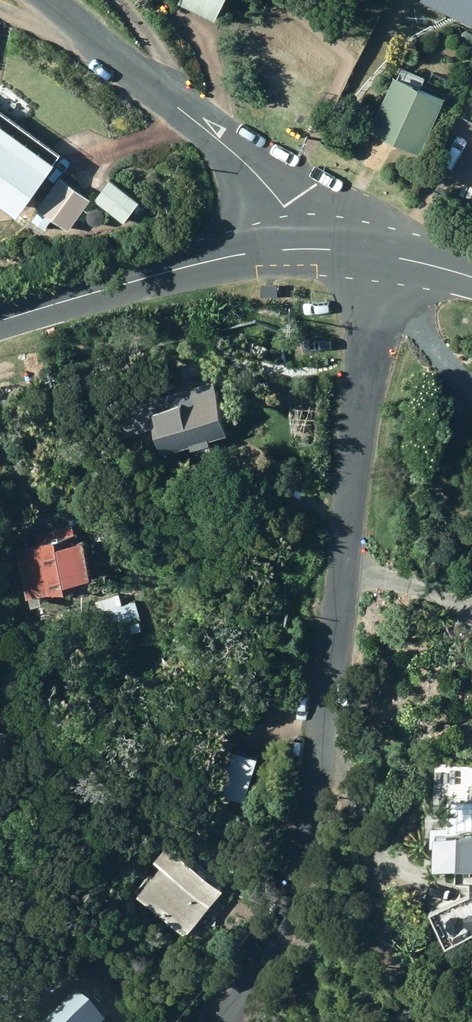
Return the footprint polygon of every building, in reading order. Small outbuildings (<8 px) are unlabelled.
[(179,8),(218,27),(232,0),(184,0),(179,8)] [(471,28),(471,0),(424,0),(421,5),(471,28)] [(421,158),(446,103),(423,93),(427,82),(403,71),(399,81),(396,80),(371,136),(421,158)] [(68,140),(28,112),(31,107),(0,85),(0,86),(0,179),(28,198),(68,140)] [(75,222),(97,192),(65,169),(43,199),(75,222)] [(99,192),(129,215),(145,194),(115,171),(99,192)] [(35,212),(50,222),(56,213),(41,204),(35,212)] [(222,372),(172,384),(171,377),(134,385),(142,415),(165,410),(171,436),(233,421),(222,372)] [(25,535),(36,582),(89,570),(87,561),(102,558),(94,523),(80,526),(78,518),(42,527),(43,531),(25,535)] [(109,622),(145,611),(139,591),(133,593),(129,578),(120,580),(121,585),(99,592),(109,622)] [(239,741),(227,779),(252,787),(265,749),(239,741)] [(461,811),(461,813),(439,812),(437,843),(459,844),(459,841),(471,842),(471,812),(461,811)] [(233,875),(177,828),(163,845),(172,853),(157,871),(167,879),(161,886),(198,917),(233,875)] [(432,899),(447,936),(471,926),(471,883),(432,899)] [(52,1021),(110,1021),(113,1018),(83,990),(52,1021)]
